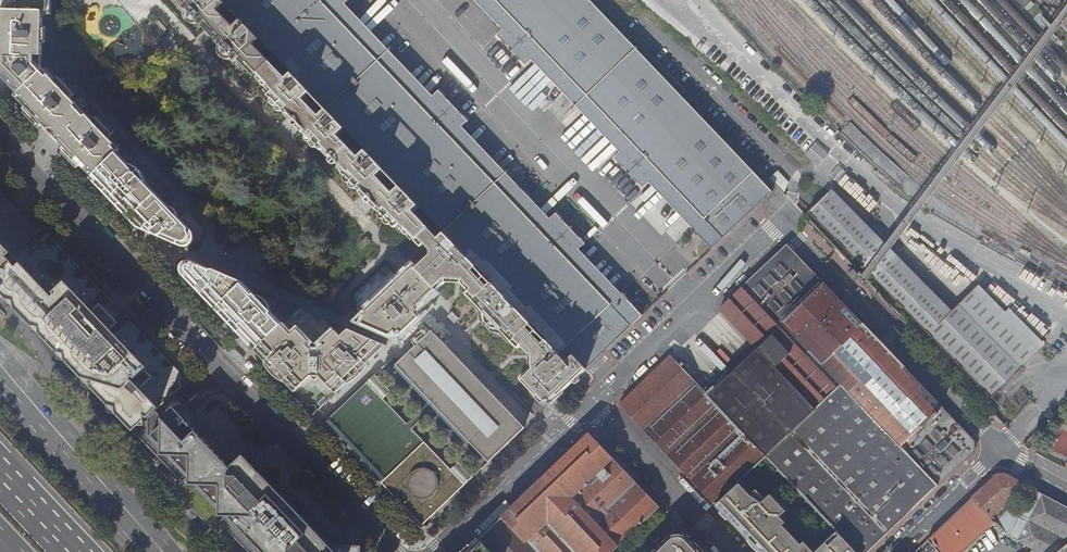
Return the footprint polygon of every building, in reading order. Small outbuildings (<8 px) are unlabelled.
[(2,9),(0,53),(0,70),(6,70),(19,83),(17,85),(20,89),(17,93),(28,103),(25,106),(34,117),(38,113),(43,119),(67,143),(63,147),(73,157),(76,154),(81,159),(95,174),(118,152),(122,149),(110,137),(113,133),(96,116),(92,119),(71,97),(75,93),(58,76),(54,79),(43,67),(38,62),(37,53),(41,53),(43,10),(47,10),(48,0),(0,0),(0,9),(2,9)] [(188,2),(183,6),(186,10),(188,10),(197,19),(198,22),(201,25),(204,23),(219,39),(217,42),(219,44),(222,45),(230,54),(235,61),(241,56),(246,62),(256,73),(270,60),(253,42),(259,37),(243,20),(235,28),(218,9),(225,3),(223,0),(187,0),(188,2)] [(225,3),(243,20),(259,37),(275,55),(292,72),(310,91),(327,108),(345,126),(366,149),(384,168),(401,185),(418,204),(435,222),(568,359),(576,352),(589,366),(643,314),(631,302),(633,300),(626,293),(624,294),(582,249),(583,248),(578,242),(582,238),(563,218),(559,221),(553,216),(551,218),(464,126),(466,124),(461,119),(464,115),(446,96),(442,99),(436,93),(434,95),(346,3),(348,1),(350,0),(223,0),(225,3)] [(503,29),(501,31),(506,36),(503,41),(521,60),(525,56),(530,62),(533,60),(620,151),(618,154),(623,160),(620,163),(639,182),(643,179),(648,185),(650,182),(694,228),(692,229),(699,236),(701,235),(713,248),(714,247),(755,208),(773,191),(591,0),(475,0),(503,29)] [(1013,2),(1021,11),(1029,3),(1027,0),(1014,0),(1013,2)] [(204,23),(201,25),(217,42),(219,39),(204,23)] [(497,34),(503,41),(506,36),(501,31),(497,34)] [(241,56),(235,61),(241,67),(246,62),(241,56)] [(526,66),(530,62),(525,56),(521,60),(526,66)] [(417,240),(430,228),(412,210),(418,204),(401,185),(393,193),(377,176),(384,168),(366,149),(358,157),(337,134),(345,126),(327,108),(319,116),(303,99),(310,91),(292,72),(286,77),(270,60),(256,73),(267,84),(272,90),(268,95),(272,99),(274,98),(283,109),(282,110),(287,114),(289,112),(305,128),(303,131),(306,135),(307,133),(318,144),(317,146),(321,150),(323,147),(330,153),(329,154),(336,161),(345,170),(342,172),(346,176),(347,175),(357,186),(356,187),(360,191),(362,189),(378,206),(377,208),(380,212),(382,210),(392,221),(390,223),(394,227),(400,222),(406,229),(417,240)] [(46,64),(43,67),(54,79),(58,76),(46,64)] [(272,90),(267,84),(262,89),(268,95),(272,90)] [(440,90),(436,93),(442,99),(446,96),(440,90)] [(34,117),(25,106),(23,107),(38,122),(39,121),(34,117)] [(289,112),(287,114),(303,131),(305,128),(289,112)] [(34,117),(39,121),(43,119),(38,113),(34,117)] [(469,120),(464,115),(461,119),(466,124),(469,120)] [(43,119),(39,121),(63,147),(67,143),(43,119)] [(73,157),(63,147),(62,148),(72,158),(76,163),(78,162),(73,157)] [(323,147),(321,150),(327,156),(329,154),(330,153),(323,147)] [(134,168),(118,152),(95,174),(92,177),(141,228),(183,245),(189,245),(194,239),(193,230),(178,214),(175,208),(171,207),(144,180),(143,174),(138,167),(134,168)] [(614,157),(620,163),(623,160),(618,154),(614,157)] [(78,162),(92,177),(95,174),(81,159),(78,162)] [(345,170),(336,161),(334,164),(342,172),(345,170)] [(137,227),(141,228),(92,177),(91,178),(137,227)] [(644,188),(648,185),(643,179),(639,182),(644,188)] [(23,248),(21,245),(42,226),(0,183),(0,269),(23,248)] [(360,191),(377,208),(378,206),(362,189),(360,191)] [(559,221),(563,218),(558,212),(553,216),(559,221)] [(867,224),(862,219),(858,223),(863,229),(867,224)] [(401,233),(406,229),(400,222),(394,227),(401,233)] [(579,358),(588,367),(589,366),(576,352),(568,359),(435,222),(430,228),(417,240),(416,241),(422,246),(426,243),(431,248),(431,255),(417,267),(438,289),(446,282),(446,278),(455,279),(458,279),(462,280),(462,283),(468,290),(467,294),(483,311),(485,314),(489,317),(486,320),(493,328),(496,325),(514,343),(518,348),(522,346),(528,353),(533,354),(533,357),(533,359),(533,370),(530,369),(520,379),(537,397),(539,395),(543,400),(550,401),(558,394),(559,395),(582,373),(573,364),(579,358)] [(180,383),(180,371),(122,310),(108,323),(96,311),(110,297),(47,233),(28,251),(23,248),(0,269),(0,288),(87,381),(88,406),(104,421),(128,423),(133,428),(154,409),(180,383)] [(578,242),(583,248),(587,243),(582,238),(578,242)] [(857,317),(788,245),(748,284),(841,385),(937,487),(975,452),(976,443),(912,376),(857,317)] [(947,313),(880,247),(863,268),(991,397),(1045,344),(1009,306),(1004,311),(977,283),(947,313)] [(256,349),(283,323),(267,306),(266,298),(256,293),(245,282),(221,272),(201,265),(190,262),(183,265),(181,270),(256,349)] [(437,290),(438,289),(417,267),(413,263),(406,271),(366,308),(368,311),(358,320),(398,337),(432,305),(428,301),(432,296),(437,290)] [(255,350),(256,349),(181,270),(180,272),(255,350)] [(841,385),(748,284),(721,309),(754,345),(742,356),(707,390),(673,354),(621,403),(717,503),(739,482),(767,456),(804,421),(841,385)] [(132,430),(133,428),(128,423),(104,421),(88,406),(87,381),(0,288),(0,291),(86,382),(86,405),(104,424),(128,425),(131,429),(132,430)] [(283,323),(256,349),(316,411),(378,352),(386,345),(349,329),(342,335),(336,330),(323,342),(325,345),(320,350),(321,355),(311,354),(311,349),(308,345),(310,341),(298,329),(292,334),(282,324),(283,323)] [(479,385),(489,389),(459,357),(456,360),(451,354),(444,347),(446,345),(437,334),(431,329),(411,349),(395,364),(417,387),(438,368),(454,380),(458,376),(479,385)] [(316,411),(256,349),(255,350),(315,412),(316,411)] [(508,442),(525,427),(489,389),(479,385),(458,376),(454,380),(438,368),(417,387),(425,396),(439,382),(441,386),(435,390),(433,394),(433,398),(436,401),(439,403),(445,402),(449,396),(453,397),(439,410),(488,462),(497,453),(503,447),(497,441),(503,436),(508,442)] [(374,374),(367,380),(383,398),(390,390),(374,374)] [(422,523),(436,511),(444,503),(453,494),(465,483),(450,469),(383,398),(367,380),(325,420),(422,523)] [(439,382),(425,396),(439,410),(453,397),(449,396),(445,402),(439,403),(436,401),(433,398),(433,394),(435,390),(441,386),(439,382)] [(900,522),(937,487),(841,385),(804,421),(900,522)] [(1004,407),(995,415),(1003,423),(1011,415),(1004,407)] [(361,544),(330,544),(284,496),(283,484),(280,485),(274,485),(261,473),(262,465),(262,461),(223,460),(185,420),(175,430),(166,420),(154,409),(133,428),(136,432),(135,433),(174,473),(167,480),(173,488),(234,551),(361,551),(361,544)] [(422,523),(325,420),(323,422),(421,524),(422,523)] [(900,522),(804,421),(767,456),(838,531),(840,533),(858,551),(868,551),(900,522)] [(589,434),(480,536),(495,551),(612,551),(659,506),(641,487),(589,434)] [(503,447),(508,442),(503,436),(497,441),(503,447)] [(465,483),(472,477),(458,462),(450,469),(465,483)] [(273,469),(262,465),(261,473),(274,485),(280,485),(278,476),(273,469)] [(972,497),(989,515),(995,522),(997,523),(1001,518),(996,513),(1026,484),(1010,476),(1004,473),(997,474),(972,497)] [(840,533),(829,543),(826,541),(815,551),(804,540),(801,543),(783,524),(785,522),(779,516),(785,509),(770,493),(764,498),(756,488),(749,493),(739,482),(717,503),(749,537),(763,551),(858,551),(840,533)] [(1066,506),(1032,488),(1024,504),(1019,514),(1017,516),(1007,535),(1039,551),(1066,551),(1066,506)] [(925,542),(934,551),(964,551),(995,522),(989,515),(972,497),(946,522),(925,542)] [(1019,514),(1024,504),(1020,502),(1014,511),(1019,514)] [(997,523),(1007,535),(1017,516),(1006,510),(1001,518),(997,523)] [(829,543),(840,533),(838,531),(826,541),(829,543)] [(690,538),(686,534),(674,534),(655,551),(703,551),(690,538)] [(480,536),(464,551),(495,551),(480,536)]
